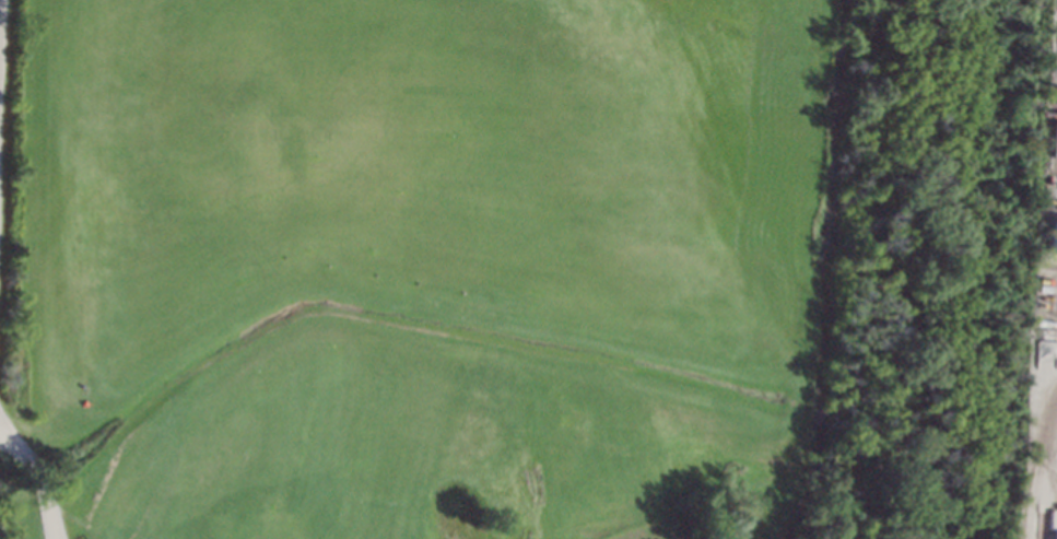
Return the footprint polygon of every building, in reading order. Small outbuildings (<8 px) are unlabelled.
[(1049,221),(1056,221),(1056,255),(1047,254),(1049,221)]
